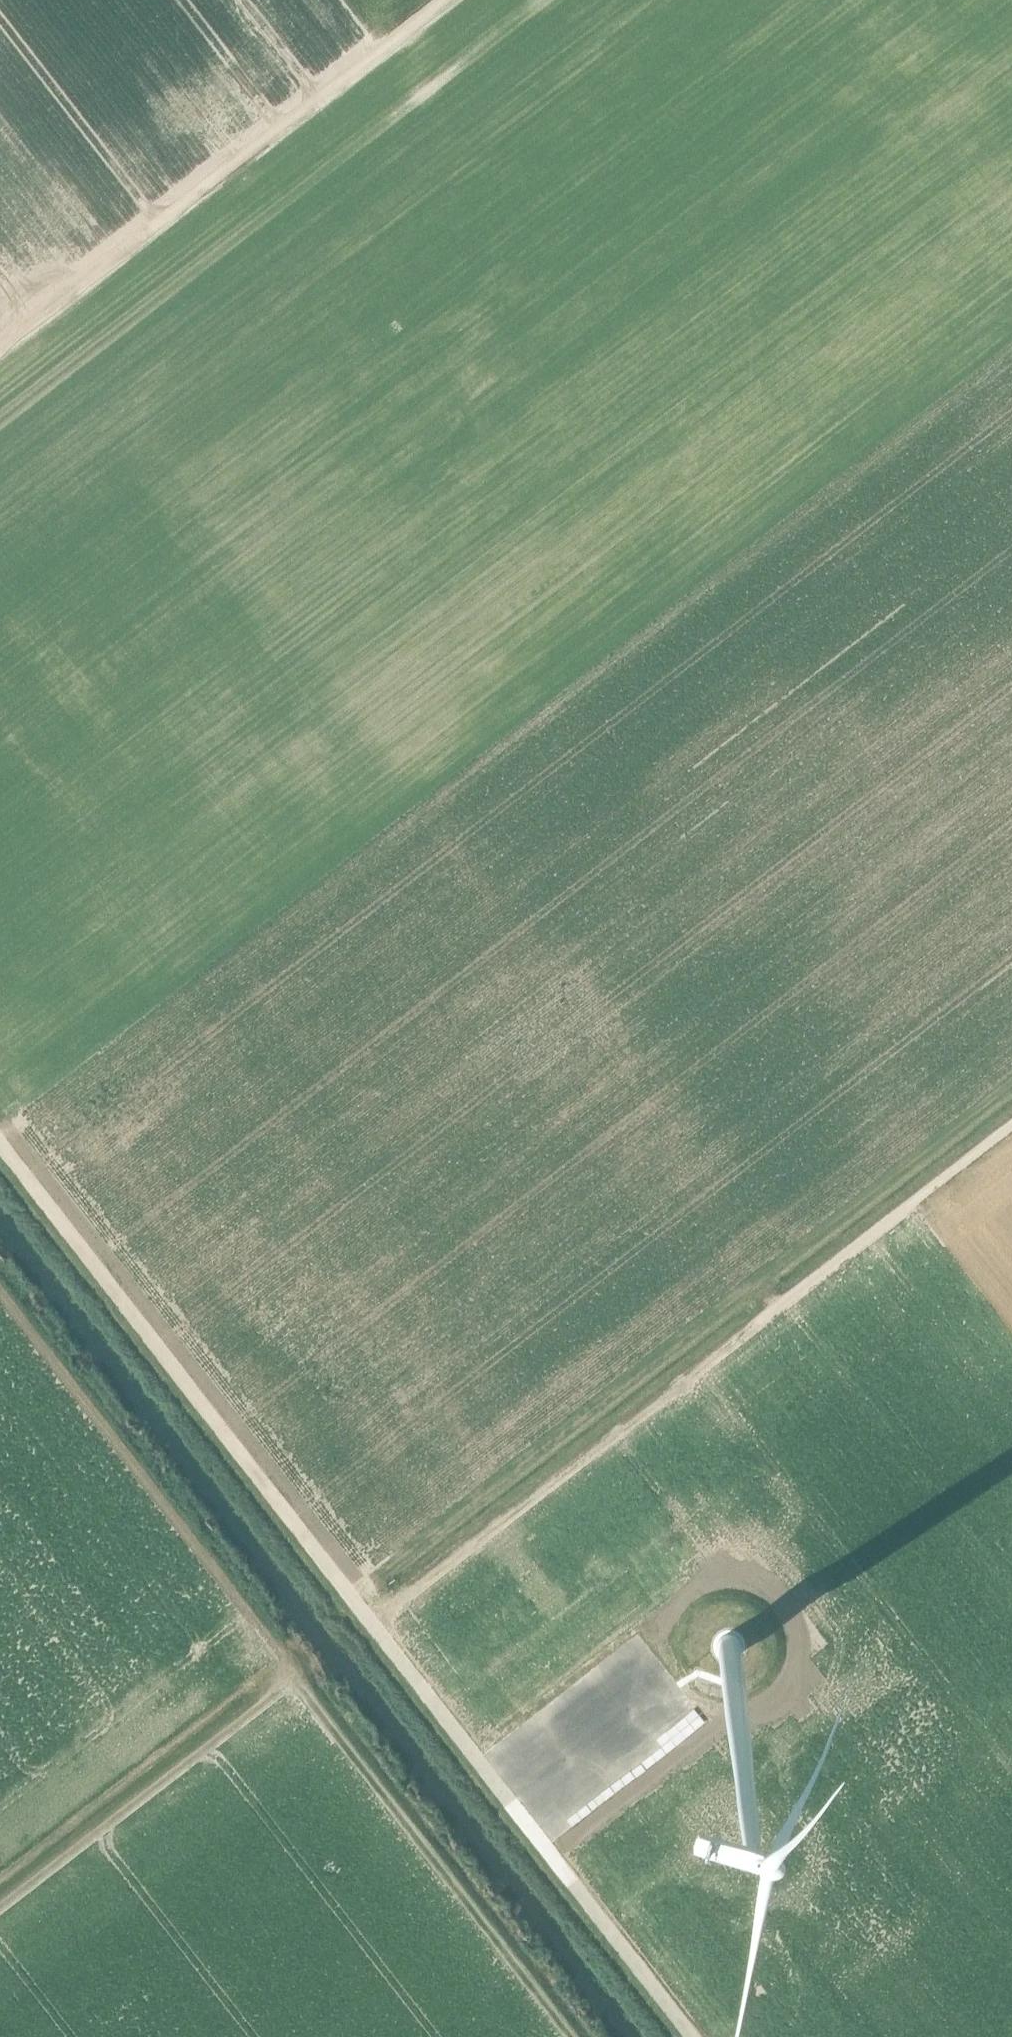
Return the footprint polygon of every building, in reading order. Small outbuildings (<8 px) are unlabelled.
[(741,1648),(741,1646),(741,1645),(741,1643),(740,1641),(739,1639),(738,1638),(736,1637),(735,1636),(733,1635),(731,1635),(729,1634),(727,1635),(725,1635),(724,1636),(722,1637),(721,1638),(719,1639),(718,1641),(718,1643),(717,1645),(717,1646),(717,1648),(718,1650),(718,1652),(719,1654),(721,1655),(722,1656),(724,1657),(725,1658),(727,1658),(729,1659),(731,1658),(733,1658),(735,1657),(736,1656),(738,1655),(739,1654),(740,1652),(741,1650),(741,1648)]
